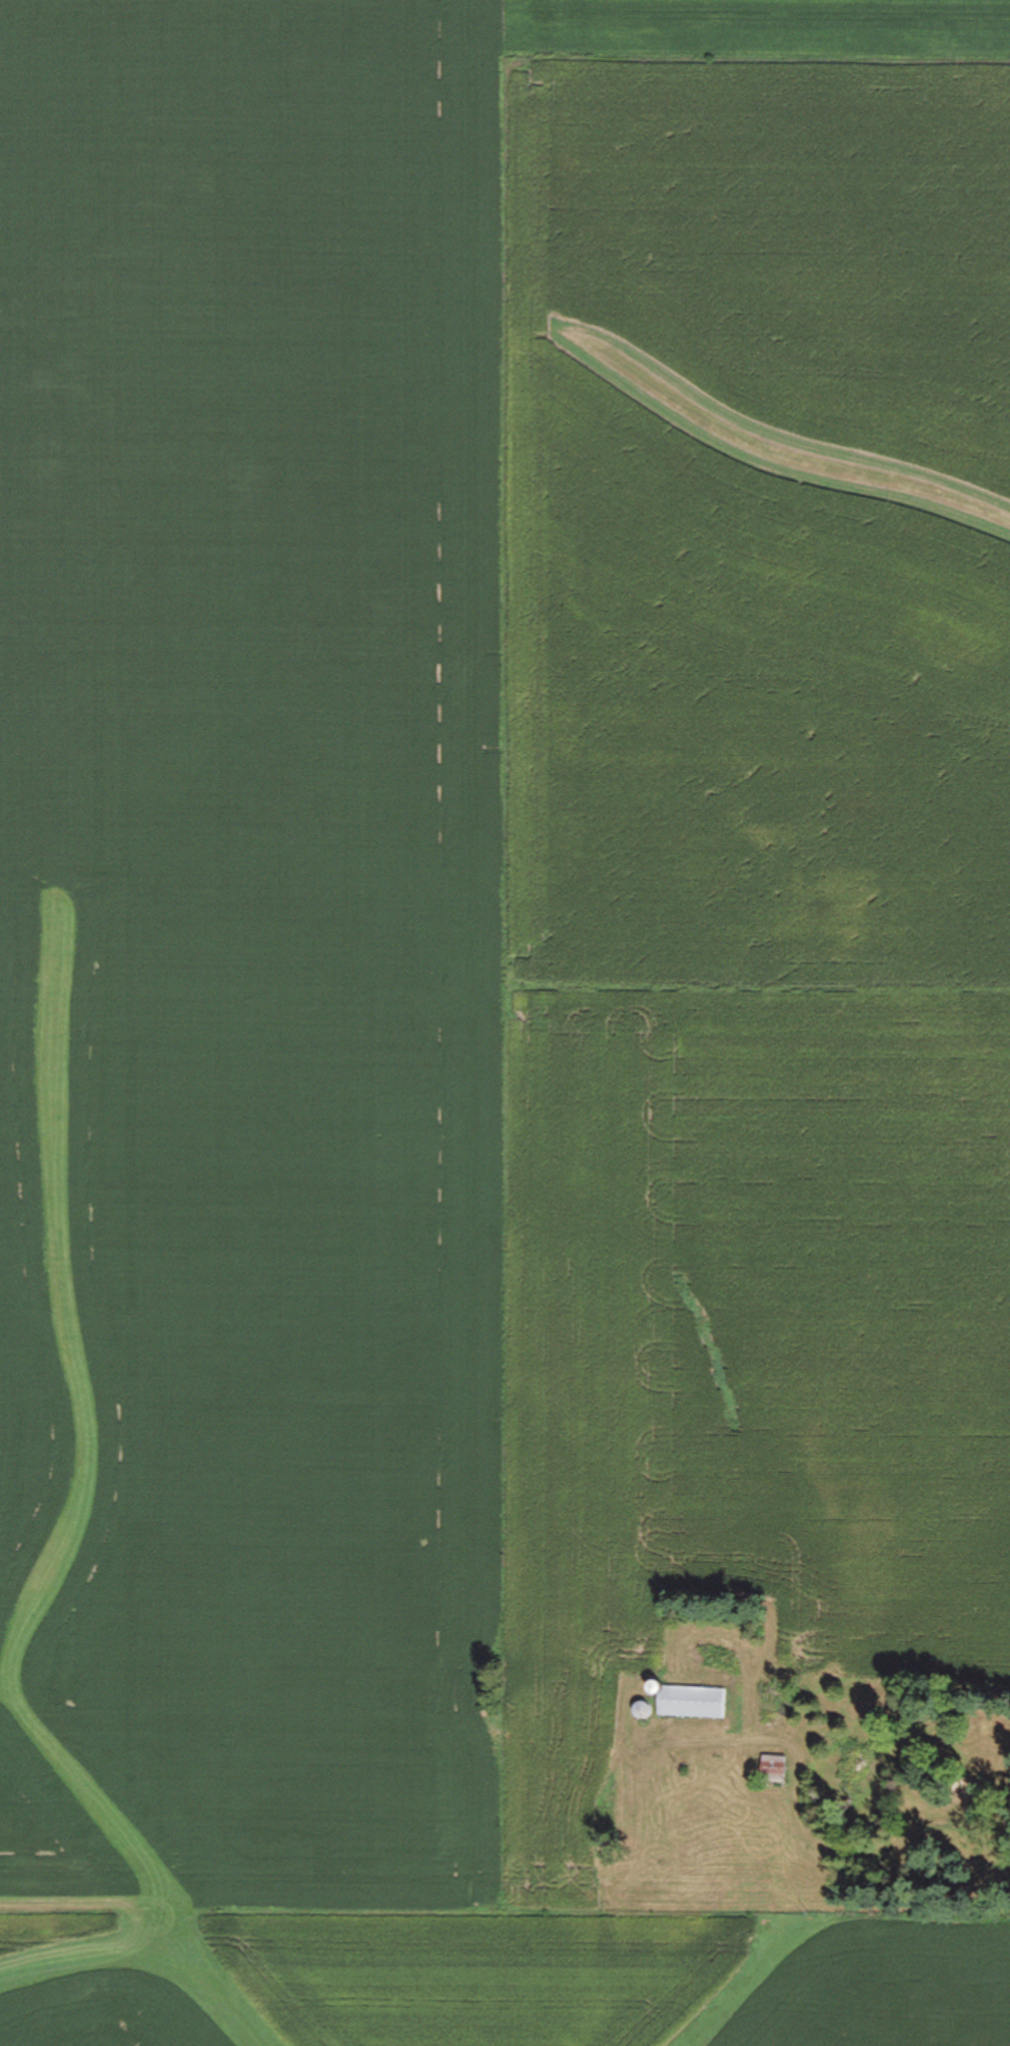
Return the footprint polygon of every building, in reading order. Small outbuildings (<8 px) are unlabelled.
[(725,1718),(726,1689),(659,1687),(658,1716),(725,1718)] [(761,1781),(785,1782),(786,1757),(762,1756),(761,1781)]
